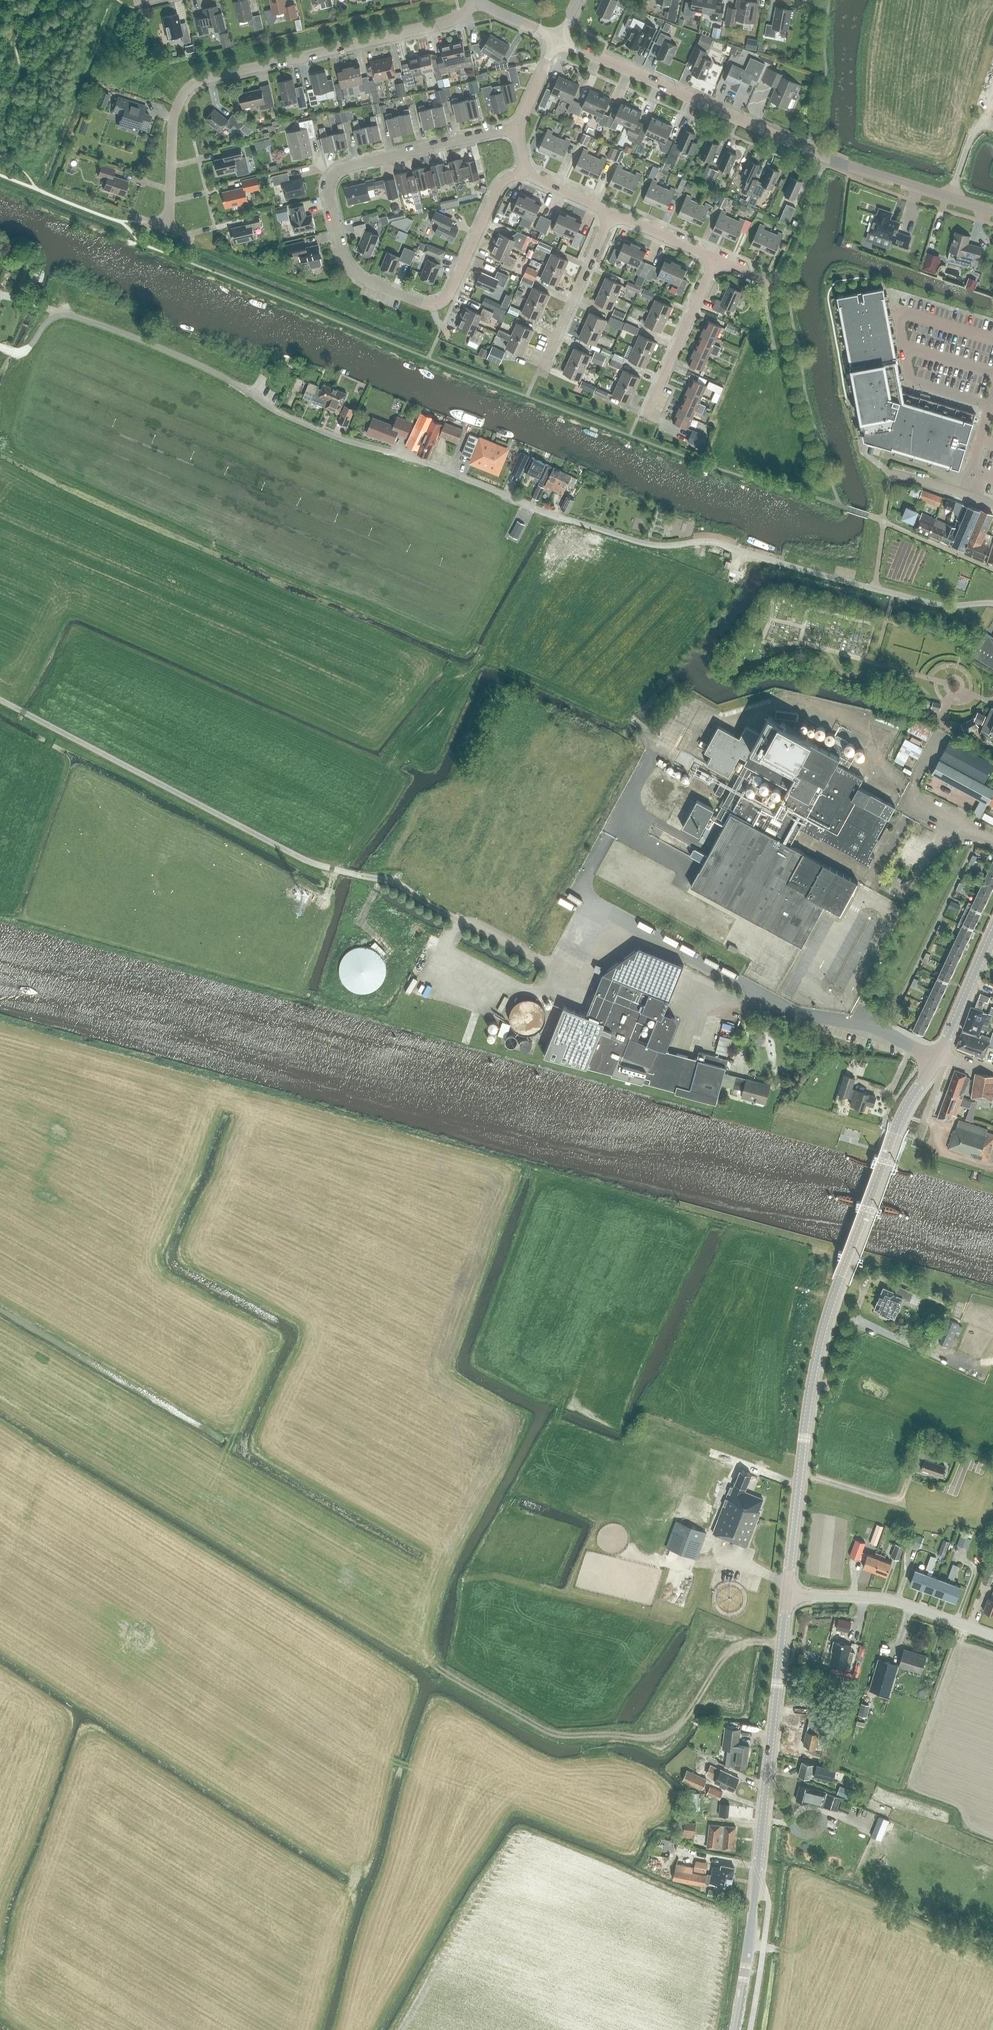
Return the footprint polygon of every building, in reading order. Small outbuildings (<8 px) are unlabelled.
[(263,28),(260,15),(252,17),(249,0),(244,0),(235,2),(239,22),(248,20),(249,26),(254,25),(255,30),(263,28)] [(295,5),(288,6),(286,0),(270,0),(272,9),(265,11),(268,25),(274,24),(277,18),(276,14),(284,12),(286,19),(298,17),(295,5)] [(333,6),(332,0),(313,0),(313,4),(320,2),(321,9),(333,6)] [(627,0),(602,0),(596,13),(609,19),(616,5),(623,8),(627,0)] [(679,1),(672,0),(657,0),(656,2),(670,5),(667,19),(675,21),(679,1)] [(705,0),(692,0),(692,3),(686,2),(683,14),(692,16),(696,12),(696,11),(703,12),(705,0)] [(724,0),(705,0),(703,12),(709,13),(709,14),(711,19),(721,21),(725,0),(724,0)] [(754,23),(758,3),(742,0),(737,0),(736,9),(729,8),(726,23),(735,25),(736,19),(754,23)] [(223,18),(220,18),(217,6),(203,9),(205,14),(195,17),(199,35),(209,33),(207,27),(216,25),(217,31),(226,29),(223,18)] [(792,20),(794,11),(776,7),(773,25),(767,24),(764,36),(775,38),(777,29),(788,31),(790,19),(792,20)] [(163,18),(168,39),(177,36),(179,45),(190,42),(186,22),(180,23),(177,14),(177,15),(163,18)] [(633,17),(632,18),(630,17),(629,16),(625,26),(632,29),(626,44),(638,50),(643,39),(650,42),(656,29),(644,24),(645,22),(633,17)] [(671,24),(665,22),(662,30),(667,32),(671,24)] [(721,28),(713,26),(711,37),(719,38),(721,28)] [(223,32),(226,43),(233,42),(230,31),(223,32)] [(669,63),(677,46),(669,43),(671,37),(661,33),(656,43),(662,46),(657,58),(669,63)] [(713,38),(702,33),(696,45),(708,50),(713,38)] [(491,56),(500,40),(491,35),(483,47),(478,43),(472,45),(475,57),(484,55),(486,52),(491,56)] [(750,37),(748,45),(757,48),(759,39),(750,37)] [(506,68),(509,68),(508,62),(502,58),(510,46),(500,40),(491,56),(496,59),(494,62),(496,71),(506,68)] [(468,65),(468,68),(474,66),(472,54),(466,55),(463,41),(452,44),(457,67),(468,65)] [(457,67),(452,44),(441,46),(443,56),(437,57),(439,67),(440,67),(441,74),(447,73),(447,70),(457,67)] [(194,52),(192,45),(185,47),(187,54),(194,52)] [(707,53),(702,51),(695,47),(689,61),(696,64),(692,73),(704,79),(712,62),(704,58),(707,53)] [(440,67),(439,67),(434,68),(431,54),(420,56),(424,73),(434,71),(436,80),(443,79),(441,74),(440,67)] [(413,76),(424,73),(420,56),(409,59),(412,73),(406,74),(409,87),(415,85),(413,76)] [(386,79),(397,77),(392,57),(381,60),(386,79)] [(757,82),(764,64),(750,57),(745,70),(733,64),(725,82),(726,82),(737,87),(736,90),(743,93),(745,90),(746,91),(751,79),(757,82)] [(369,81),(372,93),(374,103),(380,101),(378,91),(376,86),(381,85),(380,80),(386,79),(381,60),(370,62),(374,80),(369,81)] [(368,76),(362,78),(359,65),(349,67),(353,86),(355,96),(360,92),(365,91),(365,94),(372,93),(369,81),(368,76)] [(505,103),(517,100),(514,88),(521,86),(516,66),(509,68),(506,68),(510,83),(501,86),(502,92),(505,103)] [(355,96),(353,86),(349,67),(338,69),(341,83),(335,84),(339,100),(345,99),(344,96),(349,95),(355,97),(355,96)] [(801,86),(782,77),(783,75),(768,68),(762,81),(777,87),(771,101),(791,110),(795,100),(791,98),(797,85),(801,86)] [(316,94),(335,90),(332,79),(327,80),(325,72),(311,75),(314,89),(307,90),(311,106),(319,104),(316,94)] [(488,79),(486,73),(476,75),(478,82),(488,79)] [(561,99),(569,80),(559,76),(552,91),(547,88),(539,106),(545,109),(551,94),(561,99)] [(304,93),(296,95),(293,79),(279,82),(283,100),(291,98),(293,104),(298,103),(299,109),(307,107),(304,93)] [(479,92),(476,80),(467,82),(470,94),(479,92)] [(573,113),(578,102),(573,100),(579,85),(569,80),(561,99),(571,103),(567,111),(573,113)] [(406,95),(403,82),(395,84),(398,97),(406,95)] [(501,86),(492,88),(491,85),(482,88),(487,110),(493,108),(494,113),(507,110),(505,103),(502,92),(501,86)] [(261,110),(275,107),(272,95),(263,97),(261,89),(240,94),(243,108),(260,105),(261,110)] [(447,123),(443,102),(446,101),(444,89),(434,91),(438,107),(432,108),(436,126),(447,123)] [(592,113),(600,94),(590,90),(584,105),(578,102),(573,113),(579,116),(582,108),(592,113)] [(469,118),(481,116),(476,94),(470,95),(471,99),(465,101),(469,118)] [(605,125),(609,116),(604,114),(610,99),(600,94),(592,113),(597,115),(595,121),(599,123),(598,125),(604,127),(605,125)] [(146,107),(146,106),(118,98),(113,111),(124,114),(122,121),(128,123),(126,129),(136,132),(138,127),(145,129),(150,115),(140,112),(142,106),(146,107)] [(469,118),(465,101),(459,102),(457,98),(452,99),(457,121),(469,118)] [(380,112),(379,105),(378,102),(371,104),(374,114),(380,112)] [(624,124),(631,108),(621,104),(616,116),(610,114),(609,116),(605,125),(616,130),(619,122),(624,124)] [(436,126),(432,108),(425,110),(424,106),(419,107),(424,129),(436,126)] [(635,143),(641,128),(636,125),(641,113),(631,108),(624,124),(630,127),(627,133),(631,135),(629,140),(635,143)] [(239,129),(244,123),(233,114),(228,120),(214,109),(206,120),(219,132),(225,125),(231,129),(234,125),(239,129)] [(403,134),(414,131),(409,109),(404,110),(405,115),(399,116),(403,134)] [(336,123),(347,120),(345,110),(334,113),(336,123)] [(403,134),(399,116),(392,118),(391,113),(386,114),(391,137),(403,134)] [(369,141),(381,139),(376,116),(371,117),(373,126),(366,127),(369,141)] [(655,138),(663,122),(652,118),(647,130),(641,128),(635,143),(640,145),(645,134),(655,138)] [(309,139),(316,137),(312,120),(299,123),(301,130),(288,133),(294,159),(313,155),(309,139)] [(369,141),(366,127),(360,129),(358,120),(353,121),(358,144),(369,141)] [(660,140),(659,143),(659,144),(661,147),(663,148),(662,151),(667,153),(673,141),(667,139),(673,127),(663,122),(655,138),(660,140)] [(336,149),(348,147),(343,123),(337,125),(339,133),(333,135),(336,149)] [(336,149),(333,135),(327,136),(325,128),(319,129),(325,152),(336,149)] [(550,155),(558,138),(552,135),(553,132),(548,130),(539,150),(550,155)] [(698,144),(692,141),(695,134),(685,130),(678,145),(673,143),(665,162),(673,166),(681,149),(693,154),(698,144)] [(585,145),(589,136),(584,133),(579,143),(585,145)] [(562,160),(571,140),(566,138),(565,140),(558,138),(550,155),(562,160)] [(710,162),(718,145),(708,140),(700,157),(710,162)] [(243,159),(240,146),(222,150),(224,158),(215,160),(218,175),(236,171),(237,176),(250,173),(246,158),(243,159)] [(613,160),(618,149),(612,146),(607,157),(613,160)] [(630,154),(632,148),(626,146),(624,151),(625,152),(630,154)] [(586,174),(594,157),(587,154),(589,151),(584,149),(575,169),(586,174)] [(624,151),(619,149),(614,160),(620,163),(625,152),(624,151)] [(729,172),(737,155),(726,151),(719,168),(729,172)] [(598,179),(607,159),(602,157),(601,160),(594,157),(586,174),(598,179)] [(475,161),(463,164),(462,159),(449,162),(451,169),(454,181),(466,179),(467,182),(479,179),(475,161)] [(753,179),(759,165),(749,161),(742,178),(748,181),(743,191),(751,195),(752,194),(758,181),(753,179)] [(668,171),(671,165),(665,163),(662,168),(668,171)] [(445,170),(444,164),(431,166),(434,176),(436,186),(448,183),(449,186),(455,185),(454,181),(451,169),(445,170)] [(621,190),(629,172),(622,169),(623,167),(618,164),(609,184),(621,190)] [(123,196),(128,181),(112,176),(115,169),(102,165),(98,176),(107,179),(103,190),(123,196)] [(654,179),(659,168),(653,165),(648,177),(654,179)] [(707,180),(712,169),(707,166),(702,178),(707,180)] [(772,189),(779,172),(769,167),(762,183),(758,181),(752,194),(761,197),(766,186),(772,189)] [(436,186),(434,176),(428,178),(426,168),(413,171),(415,175),(416,181),(418,190),(430,187),(431,190),(432,190),(433,196),(437,195),(436,189),(437,189),(436,186)] [(713,183),(718,172),(713,169),(708,180),(713,183)] [(419,193),(418,190),(416,181),(415,175),(409,176),(408,172),(396,175),(400,194),(403,193),(404,197),(406,198),(414,196),(415,200),(420,199),(419,193)] [(632,195),(641,175),(636,172),(635,175),(629,172),(621,190),(632,195)] [(306,193),(305,190),(306,190),(307,188),(306,183),(304,182),(303,182),(303,179),(290,182),(288,173),(272,176),(274,186),(283,184),(286,198),(306,193)] [(246,192),(259,189),(257,177),(243,181),(244,187),(222,192),(226,208),(248,203),(246,192)] [(795,199),(802,182),(792,178),(784,195),(795,199)] [(376,188),(386,189),(389,199),(398,197),(394,179),(385,182),(383,181),(374,183),(374,180),(366,182),(366,183),(346,188),(350,205),(371,200),(368,190),(376,188)] [(655,205),(663,187),(656,185),(658,182),(652,180),(643,200),(655,205)] [(667,210),(676,190),(671,188),(670,190),(663,187),(655,205),(667,210)] [(523,216),(531,198),(520,193),(516,204),(510,202),(504,215),(509,218),(512,212),(523,216)] [(689,220),(698,203),(691,200),(692,197),(687,195),(678,215),(689,220)] [(728,198),(721,195),(716,206),(723,209),(728,198)] [(534,221),(542,203),(531,198),(523,216),(534,221)] [(442,209),(451,207),(449,200),(440,202),(442,209)] [(750,201),(747,207),(754,209),(756,204),(750,201)] [(701,226),(710,205),(705,203),(704,206),(698,203),(689,220),(701,226)] [(395,214),(399,213),(400,210),(400,206),(397,205),(393,205),(392,208),(392,212),(395,214)] [(295,233),(314,229),(311,215),(306,216),(304,206),(290,209),(293,220),(292,220),(295,233)] [(288,214),(287,207),(275,210),(277,218),(282,217),(282,216),(288,214)] [(897,231),(900,223),(889,220),(892,213),(880,209),(877,216),(875,215),(869,232),(891,240),(890,243),(908,250),(909,247),(908,246),(911,236),(897,231)] [(724,236),(732,218),(725,215),(727,213),(721,210),(712,231),(724,236)] [(793,214),(783,210),(778,220),(788,225),(793,214)] [(563,234),(572,216),(561,211),(553,229),(563,234)] [(453,242),(458,229),(445,223),(447,217),(436,212),(431,222),(439,226),(435,234),(453,242)] [(252,228),(261,226),(258,215),(245,218),(247,225),(231,229),(234,244),(255,239),(252,228)] [(540,231),(546,218),(541,216),(535,229),(540,231)] [(577,248),(583,235),(577,232),(582,221),(572,216),(563,234),(574,239),(571,245),(577,248)] [(392,221),(391,224),(402,229),(407,217),(392,221)] [(546,234),(552,221),(546,218),(540,231),(546,234)] [(736,241),(745,221),(740,218),(739,221),(732,218),(724,236),(736,241)] [(371,255),(379,236),(365,231),(366,228),(365,224),(354,227),(356,234),(362,237),(357,249),(371,255)] [(763,250),(770,232),(764,229),(765,226),(760,224),(751,245),(763,250)] [(521,250),(526,239),(528,236),(518,231),(514,240),(499,233),(497,240),(495,239),(493,243),(510,251),(513,246),(521,250)] [(774,255),(783,235),(778,232),(777,235),(770,232),(763,250),(774,255)] [(982,247),(968,243),(970,237),(955,233),(950,251),(958,253),(956,262),(970,266),(972,258),(978,260),(982,247)] [(844,237),(842,236),(839,235),(838,240),(836,245),(837,245),(841,246),(841,245),(844,237)] [(628,263),(636,245),(625,240),(620,251),(615,248),(609,262),(614,265),(617,258),(628,263)] [(320,259),(321,258),(318,245),(302,249),(301,242),(287,246),(289,257),(301,254),(303,263),(309,261),(311,268),(313,269),(320,267),(321,265),(320,259)] [(549,253),(552,248),(539,242),(537,247),(549,253)] [(782,242),(780,248),(786,251),(788,245),(782,242)] [(508,256),(510,251),(493,243),(491,246),(493,247),(490,254),(505,260),(502,266),(512,270),(517,260),(508,256)] [(439,264),(441,259),(442,259),(445,252),(426,244),(423,252),(436,257),(434,262),(428,259),(420,278),(433,284),(441,265),(439,264)] [(645,263),(641,261),(646,250),(636,245),(628,263),(638,268),(642,270),(640,276),(645,278),(651,265),(646,262),(645,263)] [(410,265),(416,252),(405,247),(400,258),(388,252),(381,269),(394,274),(399,260),(410,265)] [(533,251),(529,249),(525,256),(530,258),(533,251)] [(941,256),(926,252),(921,269),(936,273),(941,256)] [(563,273),(568,261),(552,254),(546,266),(563,273)] [(668,281),(676,263),(666,258),(661,270),(657,268),(657,267),(651,265),(645,278),(651,281),(652,278),(656,279),(657,276),(668,281)] [(676,263),(668,281),(678,286),(676,292),(682,295),(688,282),(682,279),(687,268),(676,263)] [(538,271),(527,266),(522,276),(534,281),(538,271)] [(557,285),(563,273),(546,266),(541,278),(557,285)] [(504,287),(509,276),(498,271),(495,278),(482,272),(476,285),(493,292),(496,284),(504,287)] [(534,281),(522,276),(519,282),(531,288),(534,281)] [(617,297),(622,285),(606,278),(600,290),(617,297)] [(974,291),(977,281),(968,278),(965,288),(974,291)] [(640,287),(627,281),(624,287),(637,293),(640,287)] [(733,311),(742,292),(728,286),(722,301),(716,299),(712,309),(723,314),(726,308),(733,311)] [(544,308),(550,295),(533,288),(528,300),(544,308)] [(654,292),(644,288),(641,295),(651,300),(654,292)] [(837,297),(864,439),(959,468),(975,413),(902,391),(883,288),(837,297)] [(611,310),(617,297),(600,290),(595,302),(611,310)] [(505,314),(508,308),(501,305),(485,297),(482,304),(505,314)] [(538,320),(544,308),(528,300),(522,312),(538,320)] [(666,319),(672,307),(656,300),(650,312),(666,319)] [(520,310),(510,305),(507,312),(517,317),(520,310)] [(488,324),(493,313),(483,308),(481,314),(466,308),(463,314),(461,313),(460,317),(477,325),(480,320),(488,324)] [(625,314),(614,309),(611,315),(622,320),(625,314)] [(661,332),(666,319),(650,312),(644,324),(661,332)] [(601,333),(606,321),(590,313),(585,325),(601,333)] [(611,316),(608,323),(621,329),(622,329),(623,326),(625,322),(611,316)] [(475,330),(477,325),(460,317),(458,321),(460,321),(457,328),(472,334),(469,340),(479,344),(484,334),(475,330)] [(702,332),(717,338),(722,327),(707,321),(702,332)] [(624,326),(623,326),(622,329),(636,335),(639,328),(626,322),(624,326)] [(528,343),(534,331),(517,323),(512,335),(528,343)] [(733,332),(736,327),(728,324),(725,329),(733,332)] [(595,345),(601,333),(585,325),(579,338),(595,345)] [(496,336),(509,341),(506,348),(522,355),(528,343),(512,335),(499,330),(496,336)] [(714,344),(717,338),(702,332),(698,342),(719,352),(721,348),(714,344)] [(650,355),(656,343),(640,335),(634,347),(650,355)] [(476,349),(479,344),(469,340),(467,345),(476,349)] [(717,356),(719,352),(698,342),(693,353),(707,360),(710,353),(717,356)] [(489,351),(481,347),(478,355),(485,358),(489,351)] [(499,365),(505,353),(492,347),(487,359),(499,365)] [(609,357),(612,352),(603,347),(600,353),(609,357)] [(645,367),(650,355),(634,347),(629,360),(645,367)] [(585,368),(591,356),(574,349),(569,361),(585,368)] [(606,356),(594,351),(590,361),(602,366),(606,356)] [(611,359),(622,363),(625,357),(614,353),(611,359)] [(702,371),(707,360),(693,353),(688,364),(702,371)] [(620,369),(622,363),(611,359),(609,364),(620,369)] [(580,380),(585,368),(569,361),(563,373),(580,380)] [(635,390),(640,378),(624,371),(618,383),(635,390)] [(298,393),(304,380),(297,377),(292,390),(298,393)] [(687,390),(702,397),(707,386),(692,379),(687,390)] [(596,387),(581,380),(579,387),(593,393),(596,387)] [(724,387),(709,381),(706,387),(721,394),(724,387)] [(326,408),(334,389),(324,385),(322,390),(318,389),(319,387),(309,383),(303,398),(326,408)] [(629,403),(635,390),(618,383),(613,395),(629,403)] [(605,399),(608,393),(597,388),(594,393),(605,399)] [(339,413),(347,394),(334,389),(326,408),(339,413)] [(699,403),(702,397),(687,390),(683,401),(704,410),(706,406),(699,403)] [(702,415),(704,410),(683,401),(678,412),(692,418),(695,412),(702,415)] [(346,406),(342,417),(350,420),(354,410),(346,406)] [(687,429),(692,418),(678,412),(673,423),(687,429)] [(418,451),(417,453),(428,458),(442,425),(433,421),(433,419),(421,414),(406,445),(418,451)] [(397,417),(394,426),(373,418),(367,434),(374,437),(375,436),(393,443),(397,434),(406,437),(412,423),(397,417)] [(458,443),(463,430),(445,423),(440,436),(458,443)] [(707,437),(693,430),(688,441),(702,448),(707,437)] [(464,451),(462,455),(471,459),(469,463),(499,475),(509,449),(480,437),(479,439),(470,435),(464,451)] [(529,456),(521,452),(516,464),(524,468),(529,456)] [(542,488),(552,467),(548,465),(532,457),(525,471),(541,479),(538,484),(538,486),(542,488)] [(559,475),(561,471),(554,467),(545,486),(555,491),(558,484),(562,476),(559,475)] [(573,487),(577,479),(572,476),(561,471),(559,475),(562,476),(558,484),(555,491),(563,494),(568,485),(573,487)] [(538,486),(533,497),(538,500),(544,489),(542,488),(538,486)] [(929,492),(921,489),(918,499),(926,502),(929,492)] [(574,500),(566,496),(560,509),(568,512),(574,500)] [(955,500),(946,497),(942,508),(951,511),(955,501),(955,500)] [(952,510),(954,511),(955,511),(954,514),(958,515),(962,505),(963,504),(955,501),(952,510)] [(952,545),(968,507),(962,505),(956,519),(957,520),(954,527),(947,524),(940,540),(952,545)] [(963,550),(980,510),(968,506),(968,507),(952,545),(963,550)] [(936,519),(922,513),(921,515),(917,513),(917,512),(907,508),(903,518),(913,523),(913,522),(916,523),(913,529),(929,536),(936,519)] [(992,541),(984,537),(992,515),(981,510),(964,550),(984,559),(992,541)] [(947,524),(940,521),(936,519),(929,536),(940,540),(947,524)] [(517,539),(524,525),(517,521),(510,535),(517,539)] [(986,633),(972,655),(992,668),(992,637),(986,633)] [(992,707),(982,729),(980,733),(992,739),(992,707)] [(777,709),(776,716),(798,719),(799,712),(777,709)] [(982,722),(985,716),(977,712),(974,718),(961,725),(966,733),(978,727),(975,721),(976,720),(982,722)] [(732,813),(790,845),(800,826),(820,838),(821,837),(829,822),(821,817),(847,769),(856,755),(844,748),(844,747),(845,746),(845,745),(847,744),(848,743),(847,741),(837,736),(835,736),(835,737),(835,738),(835,740),(834,741),(833,742),(801,725),(797,732),(769,717),(760,733),(746,725),(739,737),(718,726),(704,751),(711,755),(707,762),(729,774),(740,754),(747,757),(744,762),(746,763),(716,817),(721,819),(744,776),(747,778),(753,767),(789,786),(775,812),(772,810),(772,809),(751,797),(750,800),(741,796),(732,813)] [(927,741),(933,728),(914,718),(907,730),(927,741)] [(921,741),(911,736),(909,741),(918,746),(921,741)] [(922,749),(904,739),(898,750),(917,759),(922,749)] [(983,783),(992,765),(992,763),(950,740),(939,759),(983,783)] [(986,784),(986,785),(983,783),(939,759),(932,773),(987,804),(988,803),(992,806),(992,788),(986,784)] [(703,771),(699,778),(710,784),(713,777),(703,771)] [(726,785),(720,781),(714,794),(720,797),(726,785)] [(747,785),(741,782),(738,789),(744,792),(747,785)] [(895,806),(859,786),(829,842),(855,856),(855,857),(869,865),(875,855),(870,853),(895,806)] [(697,800),(682,826),(699,836),(714,810),(697,800)] [(691,886),(801,946),(825,904),(841,913),(858,882),(790,845),(732,813),(709,854),(695,846),(690,854),(705,862),(691,886)] [(701,837),(706,839),(714,823),(710,821),(701,837)] [(913,1030),(923,1035),(992,887),(992,861),(973,904),(969,902),(958,924),(959,924),(958,926),(961,928),(961,929),(913,1030)] [(908,885),(912,877),(906,874),(902,882),(908,885)] [(960,905),(950,900),(947,906),(957,911),(960,905)] [(362,992),(369,992),(376,989),(381,986),(386,980),(388,974),(389,967),(388,960),(385,954),(385,953),(386,952),(389,950),(378,939),(375,942),(372,944),(368,943),(361,943),(354,945),(348,949),(344,955),(341,961),(340,968),(341,975),(344,981),(349,986),(355,990),(362,992)] [(735,952),(738,948),(730,944),(727,948),(735,952)] [(684,964),(639,946),(602,972),(585,1015),(563,1006),(544,1056),(587,1067),(611,1074),(611,1076),(642,1084),(643,1082),(675,1090),(675,1092),(716,1103),(718,1096),(721,1085),(725,1073),(728,1059),(699,1051),(697,1059),(666,1050),(669,1044),(677,1023),(675,1017),(664,1013),(671,997),(684,964)] [(981,1010),(985,1001),(987,1003),(989,997),(980,993),(975,1008),(971,1006),(967,1018),(988,1026),(992,1015),(983,1012),(983,1011),(981,1010)] [(523,1012),(521,1023),(543,1029),(547,1014),(537,1011),(540,999),(522,994),(518,1008),(524,1009),(525,1004),(532,1005),(530,1014),(523,1012)] [(987,1030),(988,1026),(967,1018),(963,1029),(978,1035),(978,1033),(979,1033),(981,1028),(987,1030)] [(506,1038),(511,1025),(503,1022),(498,1035),(506,1038)] [(992,1032),(991,1038),(983,1035),(980,1036),(980,1038),(962,1032),(957,1048),(984,1057),(988,1045),(992,1047),(992,1032)] [(732,1038),(719,1035),(715,1052),(727,1055),(732,1038)] [(962,1098),(963,1095),(970,1078),(966,1076),(966,1074),(955,1070),(947,1093),(962,1098)] [(725,1073),(721,1085),(733,1088),(743,1091),(742,1097),(765,1104),(770,1085),(736,1076),(725,1073)] [(992,1098),(992,1076),(975,1073),(971,1098),(992,1101),(992,1098)] [(872,1106),(875,1096),(852,1089),(855,1079),(844,1075),(838,1093),(853,1098),(850,1105),(864,1109),(866,1104),(872,1106)] [(956,1116),(961,1103),(962,1098),(947,1093),(938,1118),(949,1122),(952,1114),(956,1116)] [(992,1146),(992,1134),(987,1132),(988,1130),(959,1120),(955,1131),(954,1130),(948,1148),(972,1156),(971,1157),(988,1163),(992,1146)] [(857,1200),(855,1206),(881,1213),(882,1207),(857,1200)] [(894,1318),(902,1300),(902,1298),(909,1302),(913,1292),(898,1285),(895,1292),(883,1288),(874,1309),(894,1318)] [(959,1324),(949,1320),(939,1343),(943,1344),(949,1347),(959,1324)] [(936,1456),(927,1453),(920,1450),(916,1461),(923,1463),(921,1469),(941,1476),(945,1466),(934,1462),(936,1456)] [(731,1486),(713,1533),(747,1547),(761,1510),(759,1510),(763,1499),(744,1491),(751,1474),(741,1470),(733,1487),(731,1486)] [(667,1547),(696,1558),(706,1533),(676,1522),(667,1547)] [(879,1542),(885,1524),(877,1522),(871,1540),(879,1542)] [(920,1547),(923,1537),(911,1533),(908,1543),(920,1547)] [(967,1549),(971,1539),(961,1535),(957,1545),(967,1549)] [(859,1559),(865,1542),(856,1539),(850,1556),(859,1559)] [(949,1542),(943,1539),(938,1553),(944,1556),(949,1542)] [(903,1546),(895,1543),(890,1557),(898,1560),(903,1546)] [(875,1571),(880,1555),(875,1553),(874,1556),(867,1554),(863,1566),(875,1571)] [(884,1560),(886,1557),(880,1555),(875,1571),(886,1575),(891,1562),(884,1560)] [(982,1583),(989,1586),(992,1575),(992,1555),(988,1568),(987,1568),(982,1583)] [(933,1571),(931,1570),(928,1569),(927,1574),(922,1588),(933,1592),(938,1578),(931,1576),(933,1571)] [(927,1574),(916,1570),(910,1584),(922,1588),(927,1574)] [(949,1582),(938,1578),(933,1592),(944,1596),(949,1582)] [(955,1579),(953,1578),(950,1578),(949,1582),(944,1596),(955,1601),(961,1587),(953,1584),(955,1579)] [(991,1598),(988,1598),(983,1611),(992,1614),(992,1592),(991,1598)] [(839,1618),(836,1630),(848,1633),(851,1621),(849,1621),(848,1621),(843,1619),(839,1618)] [(833,1651),(830,1665),(850,1670),(854,1652),(850,1651),(851,1646),(834,1642),(832,1651),(833,1651)] [(861,1645),(853,1676),(856,1677),(858,1677),(865,1646),(862,1645),(861,1645)] [(921,1672),(926,1656),(904,1649),(899,1665),(921,1672)] [(805,1664),(806,1658),(804,1657),(804,1654),(799,1653),(797,1662),(805,1664)] [(898,1664),(877,1658),(868,1690),(889,1696),(898,1664)] [(867,1716),(870,1705),(861,1703),(859,1714),(867,1716)] [(819,1734),(819,1733),(822,1721),(809,1718),(803,1745),(816,1747),(824,1749),(827,1735),(819,1734)] [(726,1727),(723,1749),(738,1751),(738,1745),(739,1743),(740,1729),(726,1727)] [(731,1752),(729,1766),(746,1768),(749,1746),(738,1745),(738,1751),(737,1753),(731,1752)] [(814,1765),(802,1762),(799,1775),(810,1778),(811,1773),(814,1774),(814,1775),(833,1780),(836,1768),(817,1764),(816,1766),(814,1765)] [(739,1778),(736,1777),(710,1765),(706,1773),(716,1778),(714,1782),(733,1791),(739,1778)] [(702,1789),(707,1779),(687,1770),(683,1780),(702,1789)] [(826,1792),(826,1791),(817,1789),(817,1790),(800,1785),(796,1799),(822,1806),(826,1792)] [(722,1792),(709,1786),(706,1794),(718,1800),(722,1792)] [(851,1800),(854,1792),(840,1786),(837,1794),(851,1800)] [(699,1793),(690,1791),(687,1810),(697,1811),(699,1793)] [(842,1800),(843,1798),(826,1792),(822,1806),(838,1811),(839,1808),(849,1812),(852,1804),(842,1800)] [(720,1803),(719,1815),(729,1816),(730,1804),(720,1803)] [(880,1816),(875,1814),(872,1820),(878,1822),(880,1816)] [(873,1834),(883,1838),(892,1819),(881,1814),(873,1834)] [(684,1821),(678,1821),(676,1837),(692,1839),(692,1833),(694,1833),(696,1823),(684,1821)] [(733,1850),(736,1826),(709,1824),(707,1847),(733,1850)] [(711,1876),(693,1872),(692,1872),(693,1867),(676,1863),(673,1879),(705,1885),(706,1882),(715,1884),(715,1887),(717,1887),(717,1888),(730,1891),(735,1867),(721,1864),(721,1868),(713,1866),(711,1876)]
